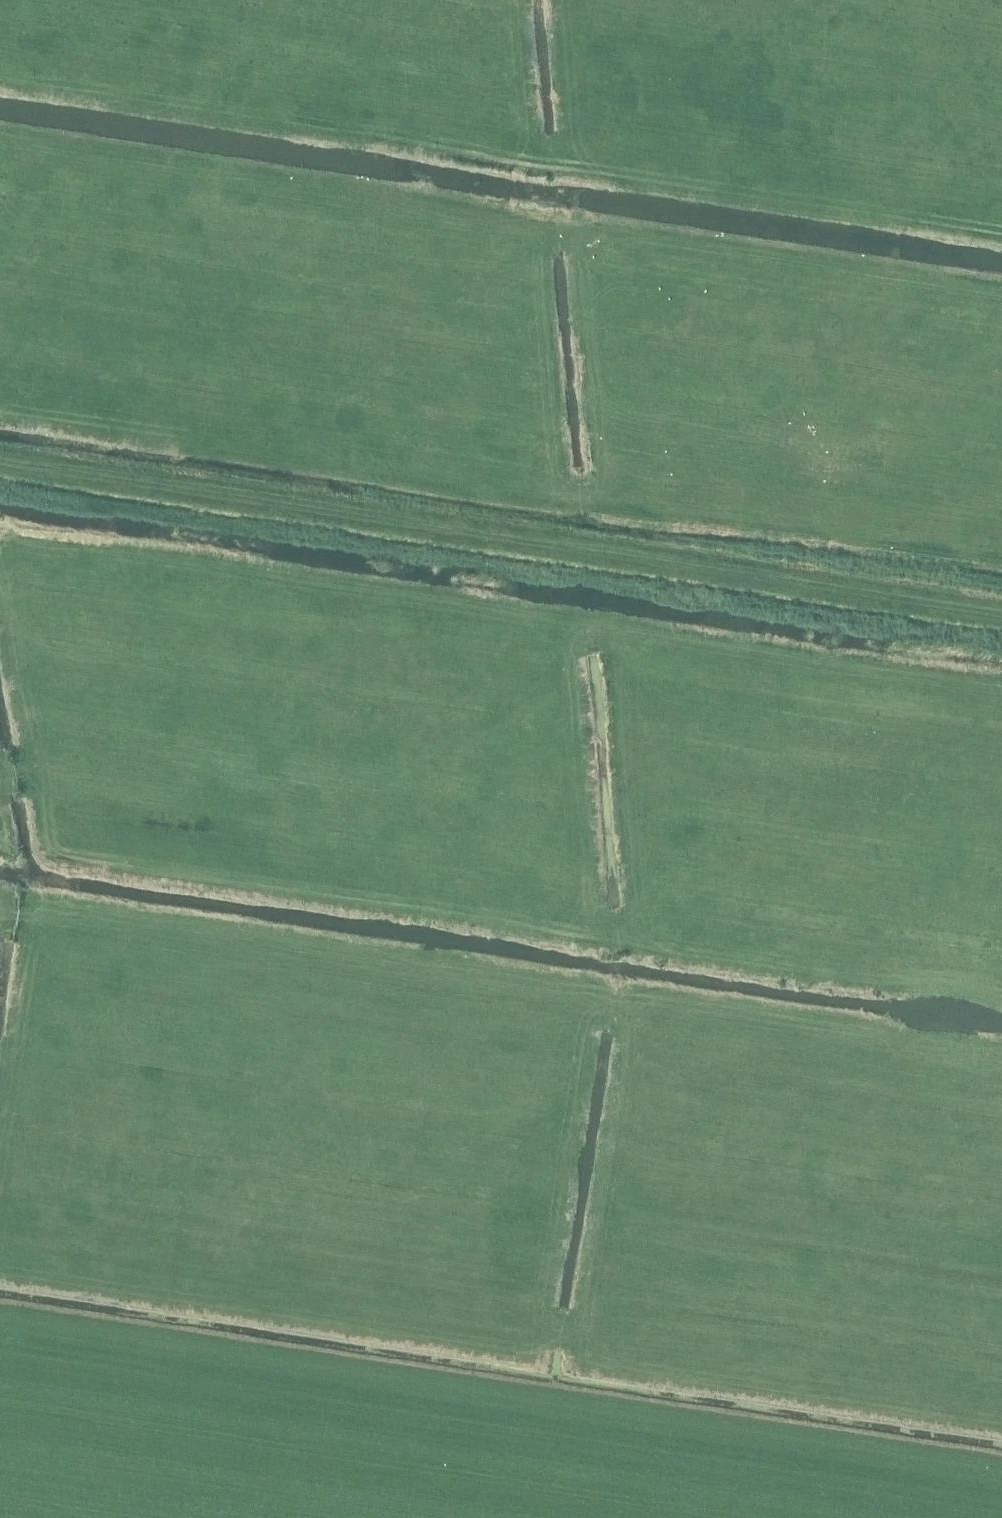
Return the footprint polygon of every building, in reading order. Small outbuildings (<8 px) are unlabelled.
[(489,767),(504,770),(506,756),(492,753),(489,767)]
